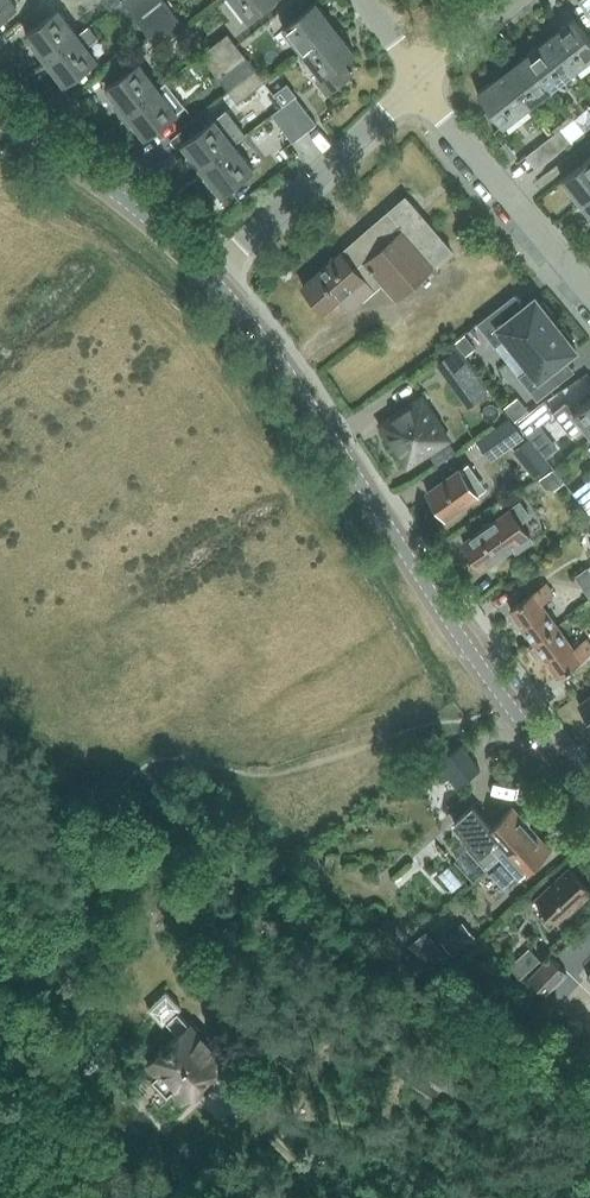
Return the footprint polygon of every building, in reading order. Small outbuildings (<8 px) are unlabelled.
[(17,5),(14,0),(0,0),(0,18),(17,5)] [(130,12),(145,0),(121,0),(130,12)] [(139,23),(167,2),(165,0),(145,0),(130,12),(139,23)] [(247,19),(272,0),(232,0),(247,19)] [(589,15),(589,0),(579,0),(579,1),(589,15)] [(139,23),(149,36),(176,14),(167,2),(139,23)] [(299,3),(280,17),(286,25),(282,28),(302,52),(337,24),(329,14),(326,17),(315,2),(305,10),(299,3)] [(35,50),(43,61),(79,33),(60,8),(27,34),(38,48),(35,50)] [(176,14),(149,36),(158,48),(186,27),(176,14)] [(550,37),(575,70),(589,59),(589,40),(574,19),(550,37)] [(337,24),(302,52),(320,76),(315,80),(326,94),(352,74),(342,62),(354,52),(342,37),(345,34),(337,24)] [(79,33),(43,61),(50,71),(53,69),(64,83),(97,58),(79,33)] [(200,54),(209,65),(236,44),(228,33),(200,54)] [(550,37),(526,56),(551,89),(575,70),(550,37)] [(209,65),(219,78),(246,57),(236,44),(209,65)] [(526,56),(502,74),(528,107),(551,89),(526,56)] [(219,78),(228,90),(256,69),(246,57),(219,78)] [(115,104),(123,114),(158,86),(139,61),(106,87),(118,101),(115,104)] [(253,90),(272,114),(283,105),(264,82),(265,81),(256,69),(228,90),(238,102),(253,90)] [(528,107),(502,74),(478,93),(504,126),(528,107)] [(158,86),(123,114),(131,124),(133,122),(145,136),(178,111),(158,86)] [(295,96),(284,105),(305,132),(316,123),(295,96)] [(283,105),(272,114),(293,141),(305,132),(284,105),(283,106),(283,105)] [(227,110),(183,143),(194,158),(191,160),(199,171),(236,143),(246,135),(236,123),(227,110)] [(562,128),(550,137),(560,150),(572,141),(562,128)] [(560,150),(550,137),(526,155),(536,168),(560,150)] [(236,143),(199,171),(206,181),(210,178),(221,193),(254,167),(236,143)] [(582,202),(589,196),(589,158),(563,179),(582,202)] [(589,213),(589,196),(582,202),(589,213)] [(396,298),(451,250),(411,203),(400,202),(303,285),(325,310),(349,289),(359,301),(382,281),(396,298)] [(555,323),(550,317),(553,314),(543,301),(540,304),(535,297),(524,306),(509,318),(499,306),(477,323),(495,347),(506,338),(510,342),(518,353),(555,323)] [(576,349),(571,343),(574,340),(564,327),(561,330),(555,323),(518,353),(530,367),(530,368),(529,369),(519,376),(528,388),(537,400),(560,382),(550,370),(565,358),(576,349)] [(464,334),(454,342),(464,355),(474,347),(464,334)] [(468,362),(449,375),(471,406),(490,392),(468,362)] [(453,419),(434,390),(381,424),(408,465),(449,439),(441,426),(453,419)] [(517,397),(504,407),(514,421),(527,411),(517,397)] [(544,400),(516,422),(525,433),(552,411),(544,400)] [(554,412),(554,413),(559,419),(572,435),(583,426),(589,435),(589,400),(575,412),(567,401),(554,412)] [(476,440),(491,460),(523,437),(509,417),(476,440)] [(469,483),(477,477),(468,465),(460,471),(459,470),(428,492),(446,518),(477,495),(469,483)] [(552,469),(539,477),(545,486),(552,487),(560,482),(552,469)] [(582,503),(589,497),(589,479),(573,492),(582,503)] [(496,520),(464,543),(481,568),(513,545),(518,552),(534,541),(521,522),(532,515),(522,502),(496,521),(496,520)] [(589,598),(589,565),(575,575),(589,598)] [(511,608),(535,642),(557,627),(541,604),(554,595),(545,583),(511,608)] [(535,642),(559,676),(589,654),(589,646),(585,639),(572,648),(557,627),(535,642)] [(580,706),(589,719),(589,698),(580,706)] [(480,770),(462,745),(433,766),(444,781),(449,777),(456,787),(480,770)] [(499,853),(502,857),(533,829),(530,825),(530,820),(526,814),(521,814),(513,806),(492,825),(474,804),(454,822),(472,843),(468,847),(484,866),(499,853)] [(502,857),(488,869),(491,872),(495,876),(494,877),(496,879),(503,886),(517,874),(519,877),(551,849),(533,829),(502,857)] [(536,898),(558,922),(589,893),(589,890),(569,868),(536,898)] [(392,920),(384,929),(400,943),(408,935),(392,920)] [(462,922),(441,940),(455,957),(476,938),(462,922)] [(449,957),(426,931),(409,946),(426,959),(444,962),(449,957)] [(509,966),(520,979),(541,960),(530,947),(509,966)] [(527,980),(544,996),(566,974),(549,957),(527,980)] [(163,1026),(167,1022),(178,1034),(148,1062),(159,1074),(153,1079),(168,1095),(173,1090),(183,1100),(191,1092),(196,1093),(202,1087),(202,1081),(216,1068),(212,1065),(222,1056),(179,1011),(182,1008),(166,990),(147,1008),(163,1026)] [(225,1005),(233,1015),(252,1000),(244,990),(225,1005)]
